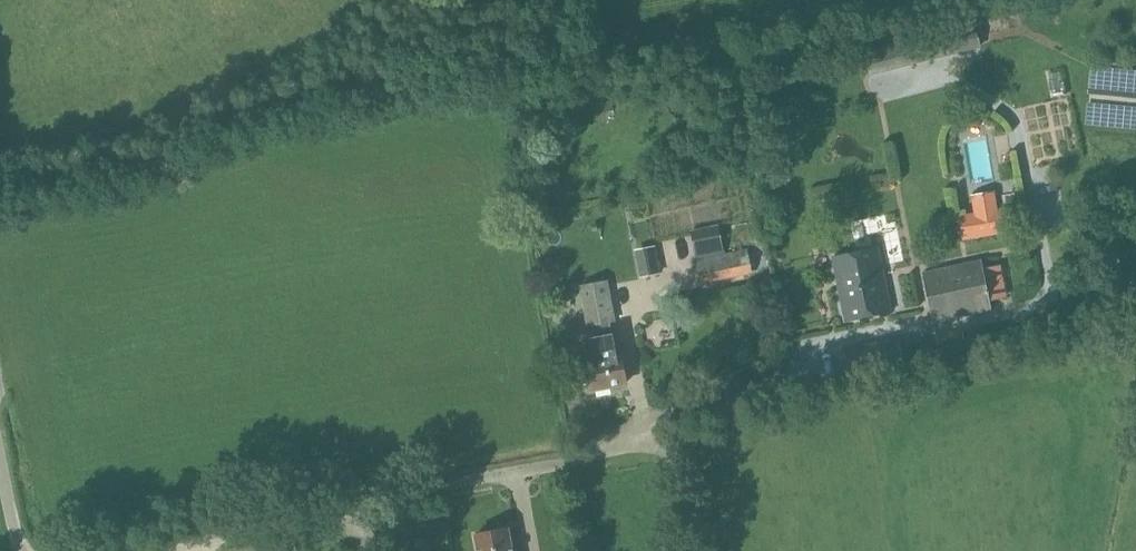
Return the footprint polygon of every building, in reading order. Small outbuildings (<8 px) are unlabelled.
[(862,76),(981,47),(975,23),(856,52),(862,76)] [(1009,233),(1005,209),(971,214),(975,239),(1009,233)] [(748,250),(725,255),(719,225),(691,231),(697,261),(694,262),(699,285),(752,274),(748,250)] [(886,284),(890,284),(883,248),(832,259),(846,322),(892,312),(886,284)] [(982,263),(981,261),(924,273),(933,323),(991,310),(990,308),(1008,305),(999,260),(982,263)] [(587,328),(593,327),(597,347),(586,349),(588,363),(581,365),(578,368),(580,384),(584,387),(592,386),(592,390),(627,384),(623,358),(619,359),(617,344),(614,344),(610,324),(616,323),(608,281),(579,286),(587,328)] [(509,530),(476,536),(478,550),(513,550),(509,530)]
